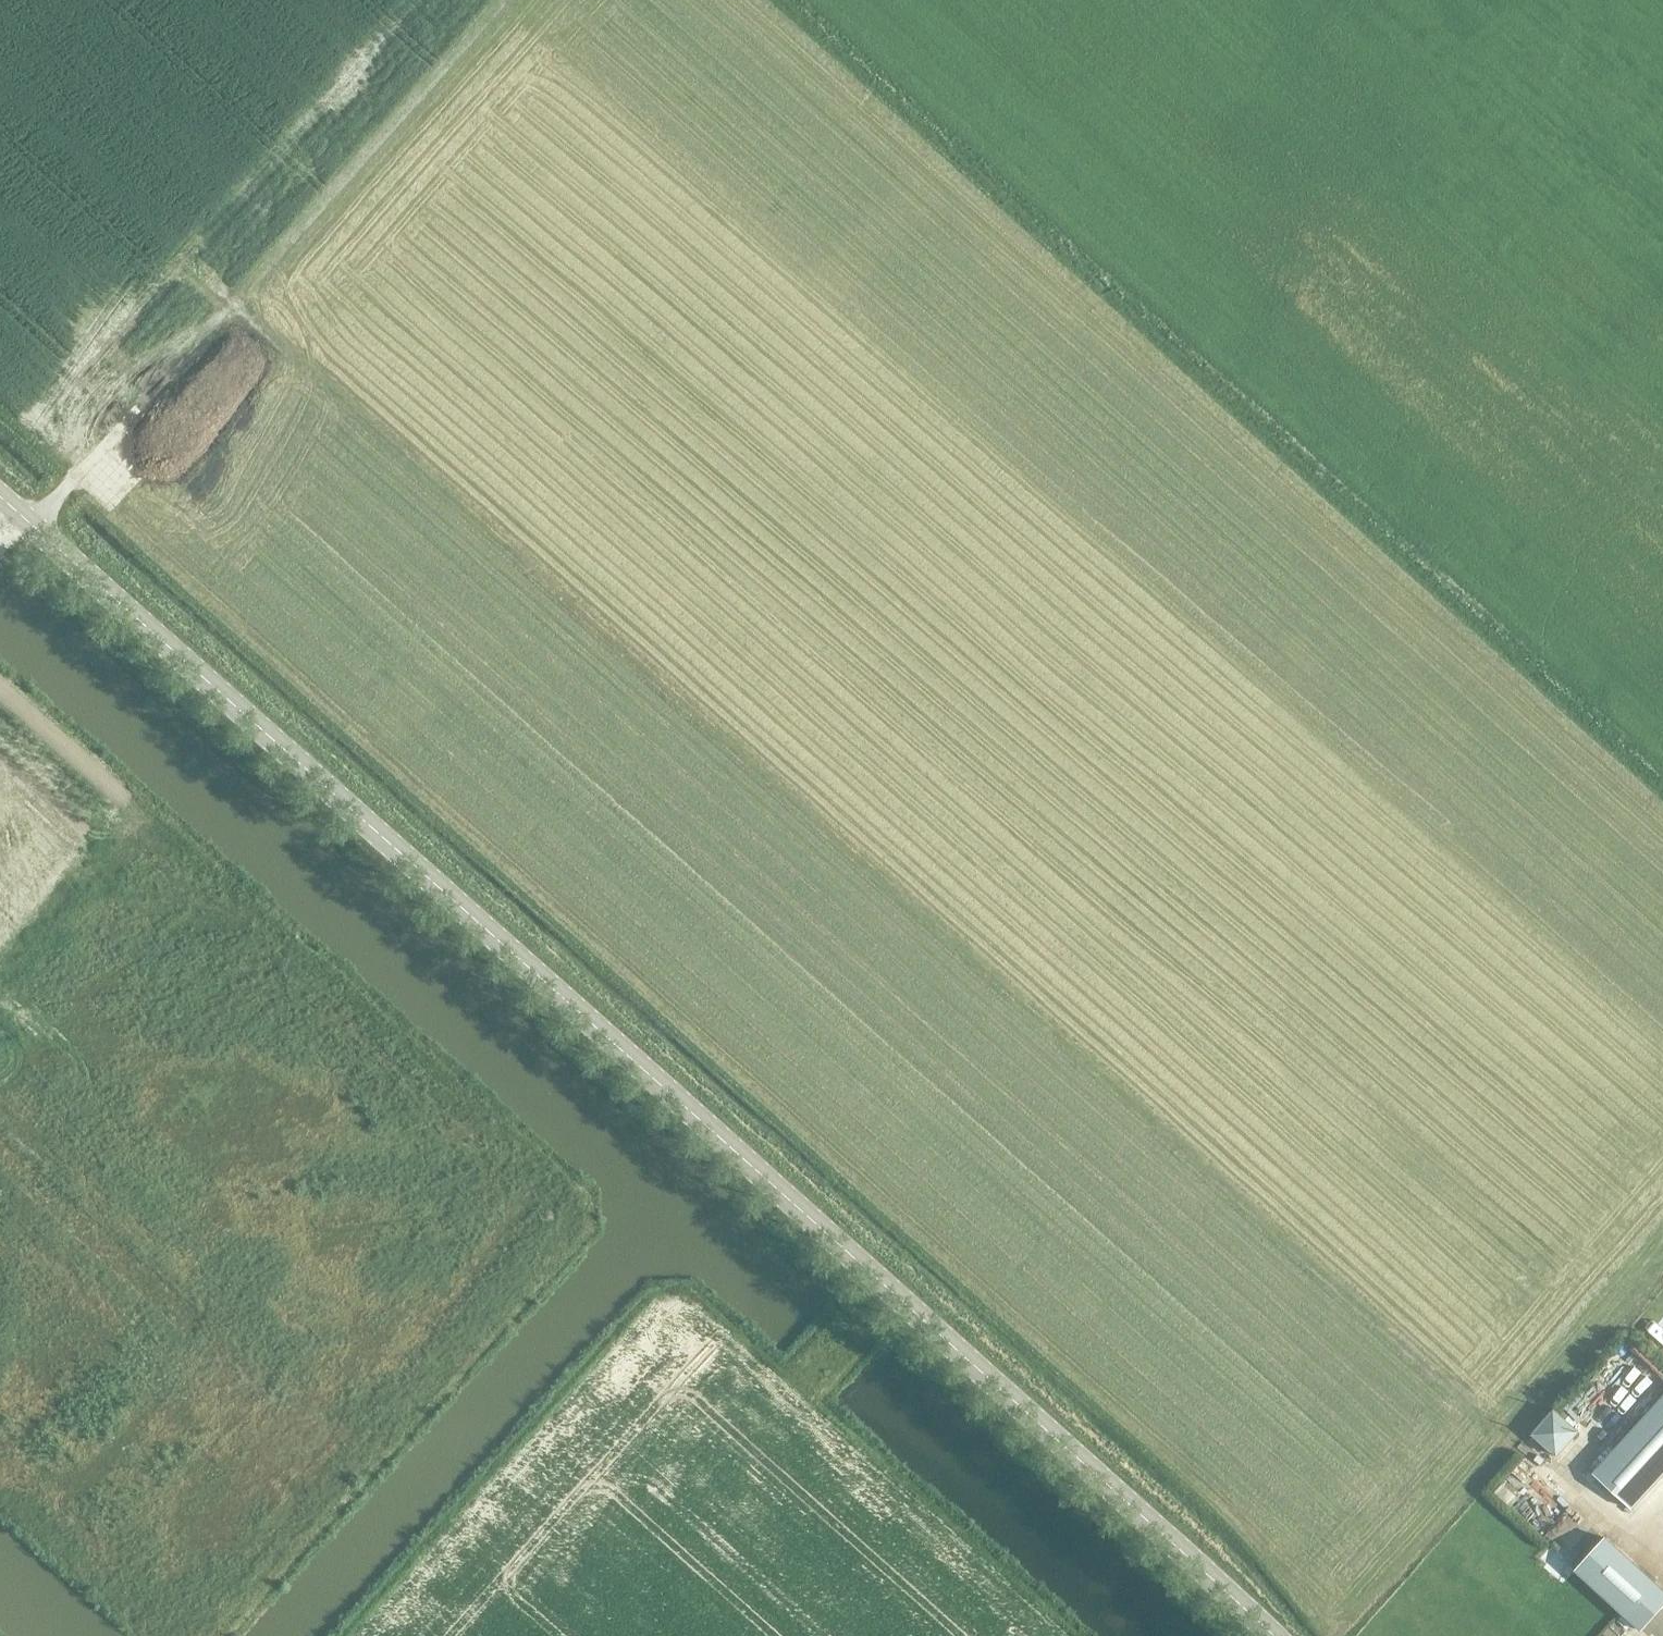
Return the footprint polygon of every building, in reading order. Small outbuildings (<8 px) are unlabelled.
[(1594,1473),(1632,1509),(1662,1476),(1662,1398),(1594,1473)] [(1557,1456),(1579,1432),(1554,1410),(1532,1435),(1557,1456)] [(1607,1539),(1577,1572),(1641,1630),(1662,1606),(1662,1590),(1607,1539)]
